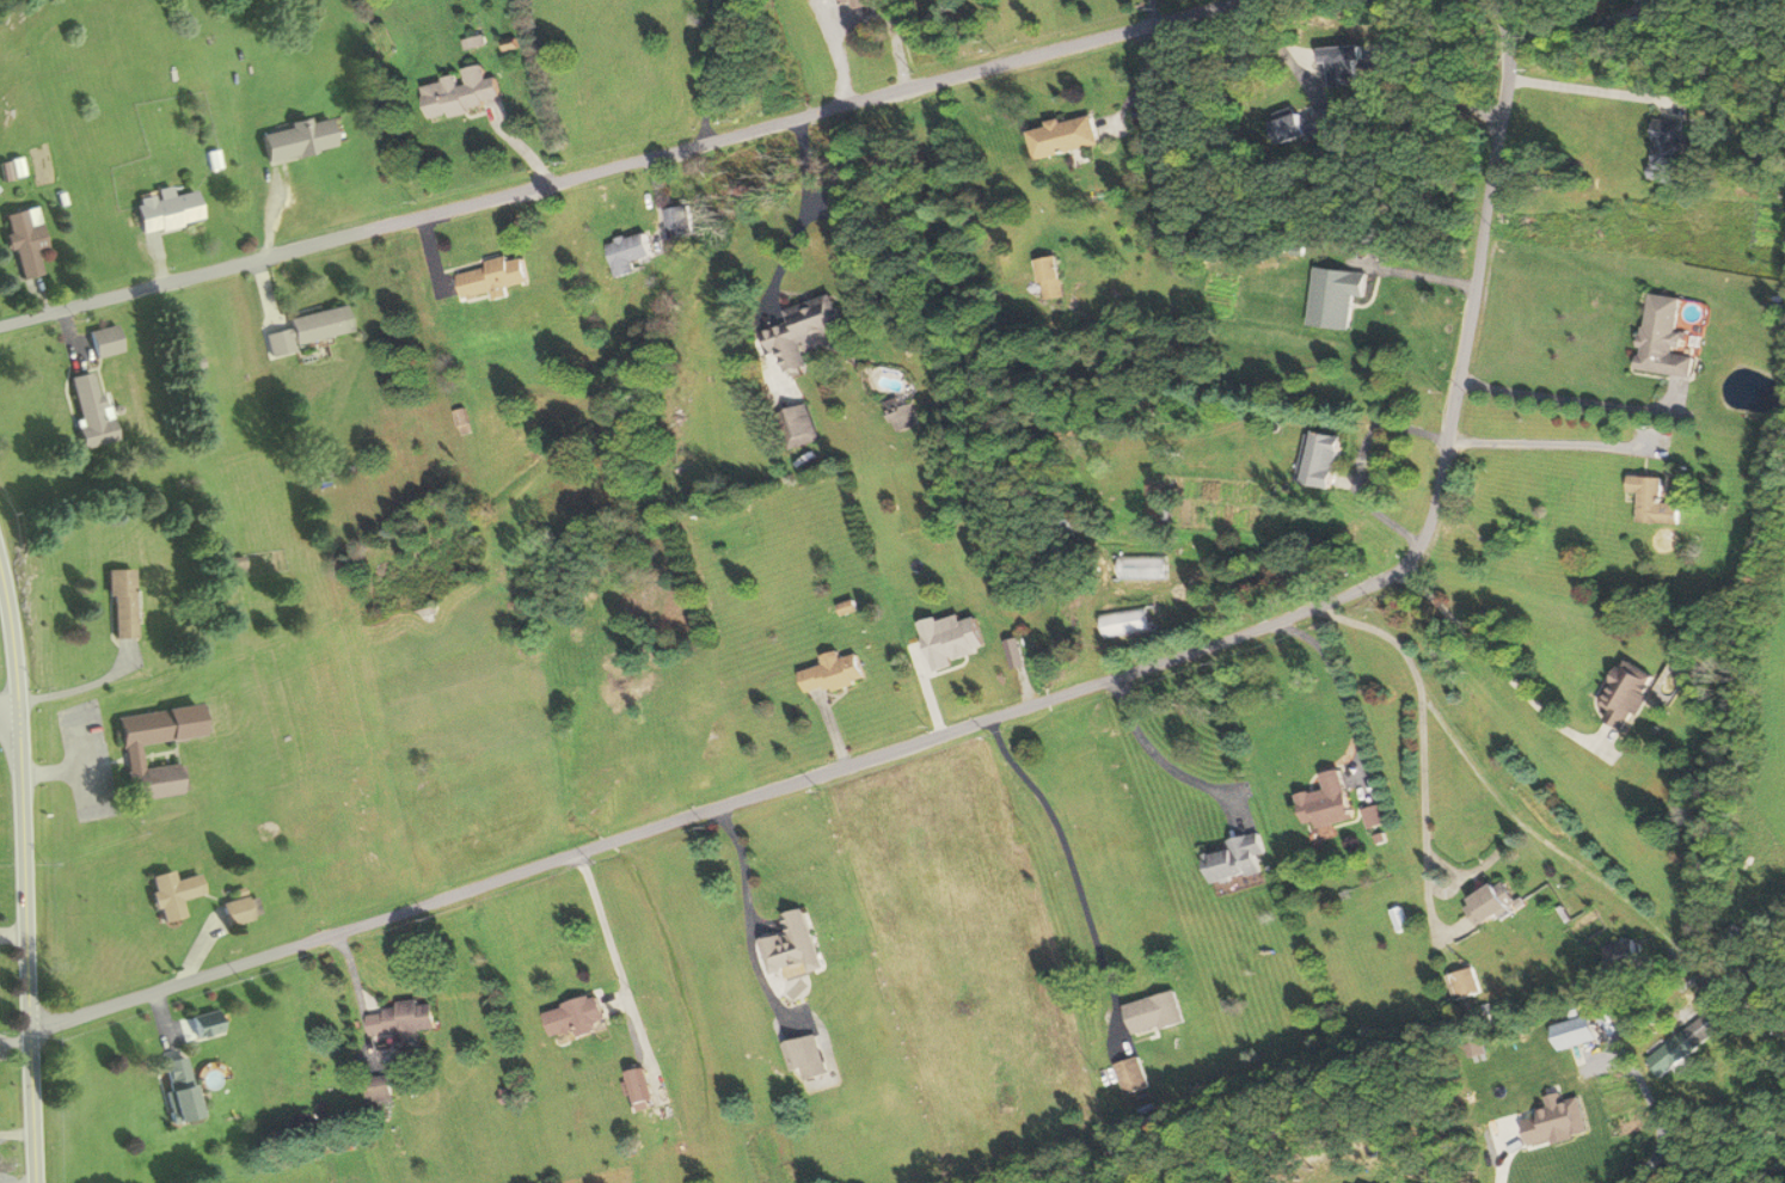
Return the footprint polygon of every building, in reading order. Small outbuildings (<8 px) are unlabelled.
[(422,84),(428,118),(501,105),(496,78),(485,80),(482,66),(460,70),(461,77),(422,84)] [(1319,108),(1273,119),(1280,147),(1326,137),(1319,108)] [(1099,146),(1093,116),(1029,129),(1036,159),(1099,146)] [(268,164),(334,147),(326,117),(260,133),(268,164)] [(1682,184),(1686,122),(1656,120),(1652,182),(1682,184)] [(196,191),(136,201),(141,230),(200,220),(196,191)] [(672,238),(695,232),(687,204),(664,210),(672,238)] [(48,250),(41,222),(30,225),(26,209),(4,215),(19,275),(42,270),(38,253),(48,250)] [(638,271),(635,260),(653,255),(647,232),(607,243),(617,277),(638,271)] [(531,281),(526,255),(460,269),(466,298),(491,293),(493,299),(510,295),(508,286),(531,281)] [(1066,297),(1059,255),(1038,259),(1045,301),(1066,297)] [(1365,296),(1367,273),(1316,268),(1310,325),(1350,329),(1354,295),(1365,296)] [(1636,368),(1691,378),(1695,357),(1673,353),(1682,298),(1649,292),(1636,368)] [(783,309),(787,323),(766,329),(779,374),(806,366),(802,349),(831,341),(829,332),(842,328),(834,295),(783,309)] [(269,352),(350,332),(344,306),(263,325),(269,352)] [(116,440),(111,416),(103,418),(92,370),(65,376),(82,448),(116,440)] [(911,405),(902,408),(900,401),(886,406),(895,432),(917,425),(911,405)] [(819,440),(807,403),(783,411),(795,448),(819,440)] [(1336,488),(1345,435),(1317,430),(1308,483),(1336,488)] [(1639,522),(1679,524),(1680,503),(1662,502),(1663,477),(1630,475),(1629,492),(1640,493),(1639,522)] [(135,638),(134,569),(110,569),(111,639),(135,638)] [(802,672),(808,696),(865,681),(858,654),(842,658),(840,651),(823,655),(826,665),(802,672)] [(1602,706),(1608,709),(1603,719),(1629,732),(1657,676),(1625,660),(1602,706)] [(120,715),(130,801),(182,794),(178,763),(144,767),(141,744),(203,736),(199,705),(120,715)] [(1344,769),(1324,773),(1327,788),(1301,794),(1307,825),(1318,823),(1318,827),(1354,819),(1344,769)] [(1370,828),(1385,823),(1379,806),(1364,812),(1370,828)] [(1230,839),(1232,848),(1208,854),(1215,882),(1263,870),(1258,852),(1265,850),(1261,831),(1230,839)] [(160,923),(185,916),(181,899),(204,893),(199,873),(174,879),(171,869),(148,875),(160,923)] [(1463,903),(1479,927),(1512,906),(1496,882),(1463,903)] [(238,895),(220,904),(232,926),(261,911),(255,900),(250,902),(243,887),(235,891),(238,895)] [(770,974),(791,968),(793,976),(823,968),(806,907),(783,913),(789,932),(760,940),(770,974)] [(1482,991),(1473,964),(1448,973),(1457,1000),(1482,991)] [(1185,1022),(1178,991),(1127,1003),(1134,1034),(1185,1022)] [(550,1036),(576,1029),(578,1035),(607,1028),(598,995),(543,1009),(550,1036)] [(435,1029),(432,999),(397,1002),(398,1010),(369,1013),(371,1042),(416,1038),(416,1031),(435,1029)] [(1724,1030),(1708,1009),(1648,1052),(1664,1074),(1724,1030)] [(1563,1050),(1601,1038),(1593,1014),(1555,1025),(1563,1050)] [(809,1093),(835,1086),(819,1033),(793,1040),(809,1093)] [(200,1115),(183,1048),(160,1054),(177,1121),(200,1115)] [(1116,1063),(1126,1094),(1148,1087),(1140,1056),(1116,1063)] [(644,1108),(648,1071),(629,1068),(625,1106),(644,1108)] [(365,1079),(368,1101),(392,1098),(389,1076),(365,1079)] [(1530,1146),(1553,1140),(1554,1143),(1591,1133),(1581,1097),(1522,1111),(1530,1146)]
